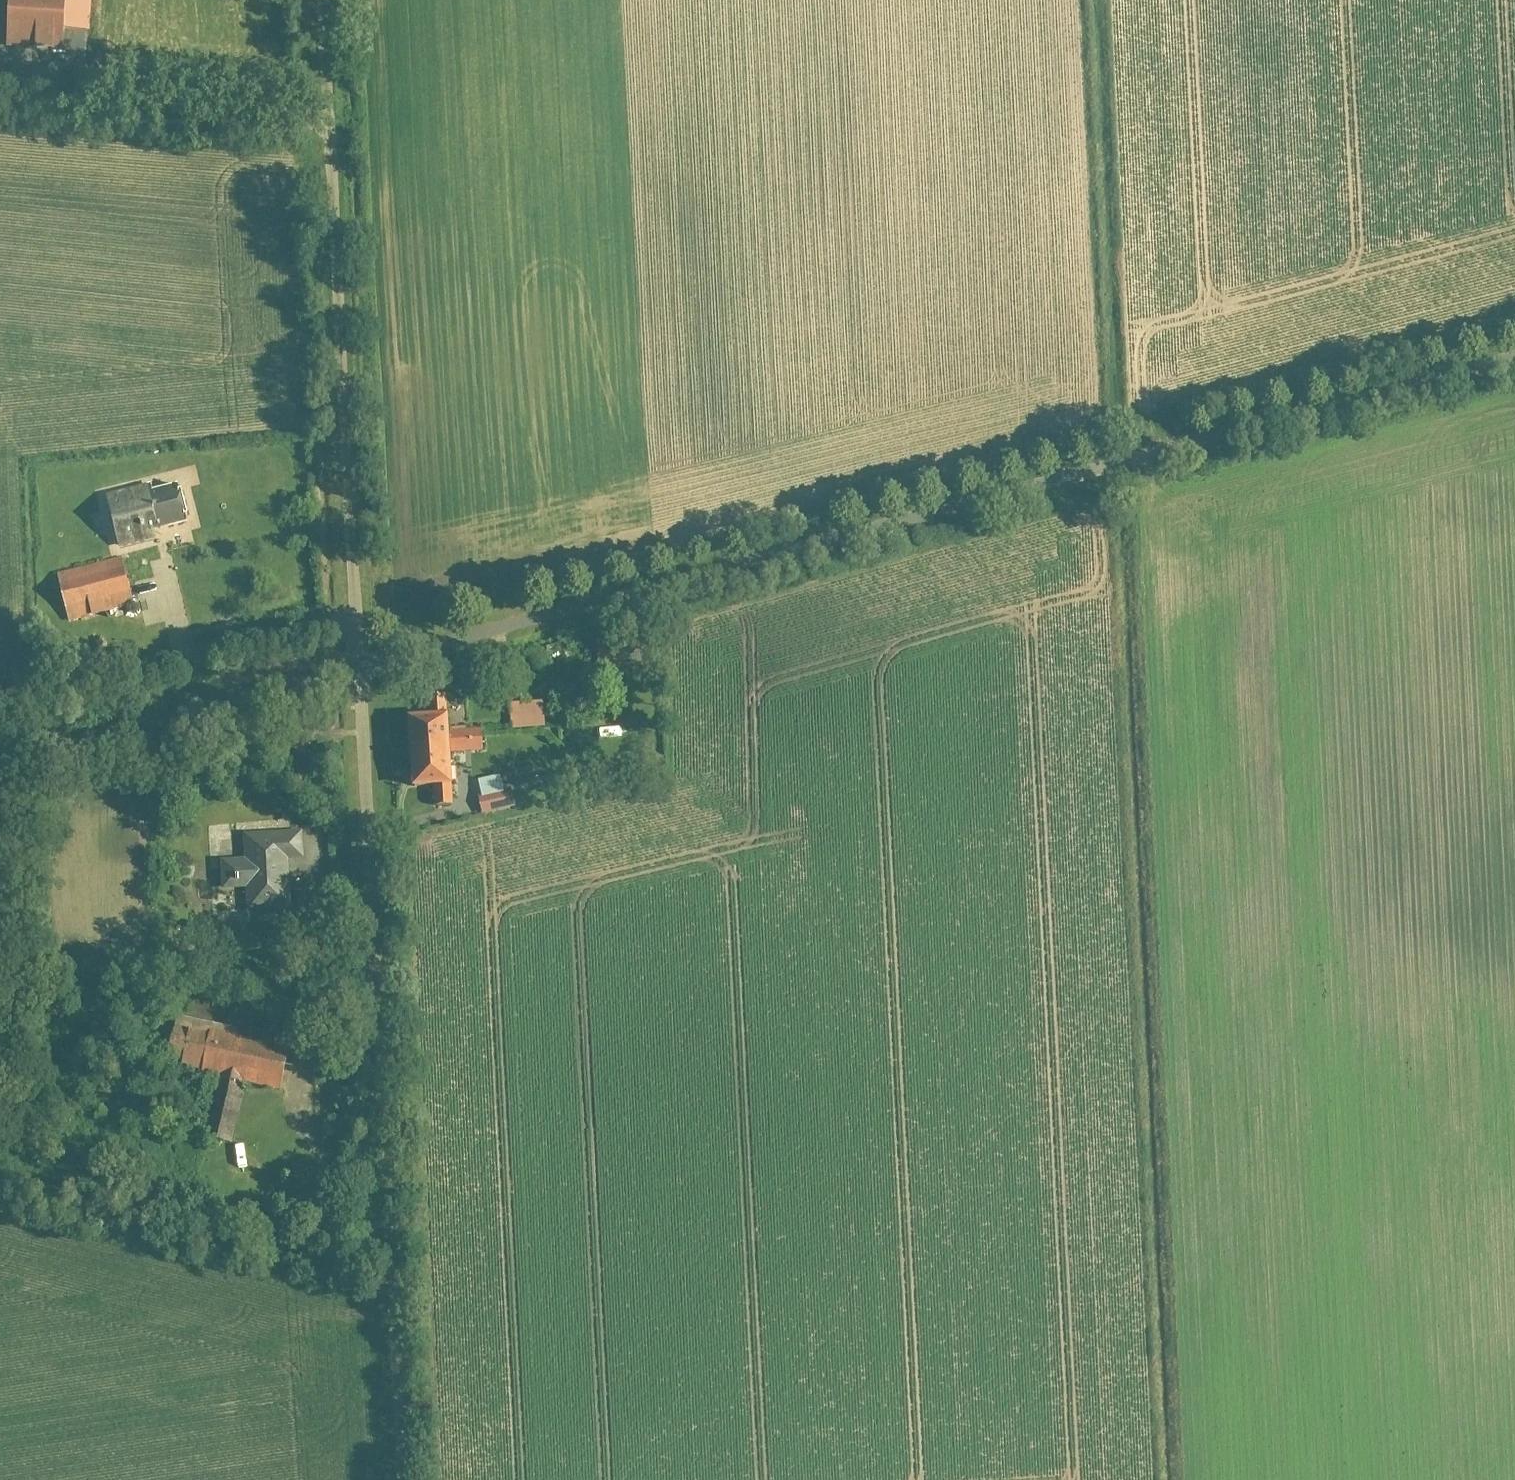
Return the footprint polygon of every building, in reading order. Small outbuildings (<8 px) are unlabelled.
[(4,51),(69,55),(72,1),(50,0),(7,0),(4,51)] [(103,505),(110,553),(177,542),(169,495),(103,505)] [(50,581),(61,625),(127,609),(115,564),(50,581)] [(435,809),(452,808),(449,756),(481,754),(480,734),(446,736),(444,698),(428,699),(429,719),(409,720),(413,788),(433,787),(435,809)] [(505,709),(505,732),(541,732),(541,709),(505,709)] [(214,895),(236,893),(238,917),(288,912),(283,867),(299,865),(295,834),(282,835),(281,831),(231,837),(234,862),(211,865),(214,895)] [(173,1021),(162,1063),(213,1076),(197,1137),(229,1145),(245,1085),(278,1094),(289,1053),(173,1021)]
